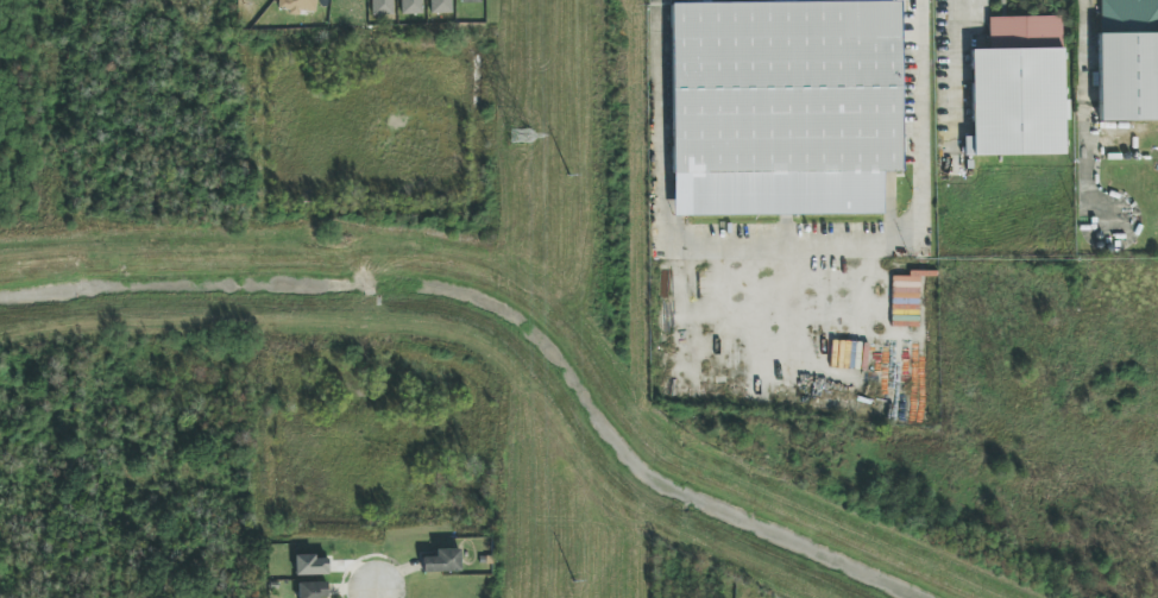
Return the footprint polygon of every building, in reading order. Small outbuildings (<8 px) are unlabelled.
[(317,0),(278,0),(278,12),(299,13),(299,11),(316,12),(317,0)] [(393,0),(373,0),(374,16),(393,15),(393,0)] [(422,0),(401,0),(401,15),(422,14),(422,0)] [(433,14),(452,13),(451,0),(432,0),(433,14)] [(1099,73),(1093,73),(1093,87),(1099,87),(1099,122),(1157,122),(1157,0),(1099,0),(1099,73)] [(670,4),(673,217),(882,214),(881,172),(901,172),(899,1),(670,4)] [(1062,17),(988,17),(989,38),(1062,37),(1062,17)] [(972,137),(963,137),(964,156),(1064,154),(1062,49),(989,50),(970,50),(972,137)] [(460,549),(435,550),(435,557),(422,557),(423,573),(461,571),(460,549)] [(316,555),(295,556),(295,576),(328,575),(328,559),(316,559),(316,555)] [(298,583),(299,597),(318,597),(328,597),(328,583),(298,583)]
